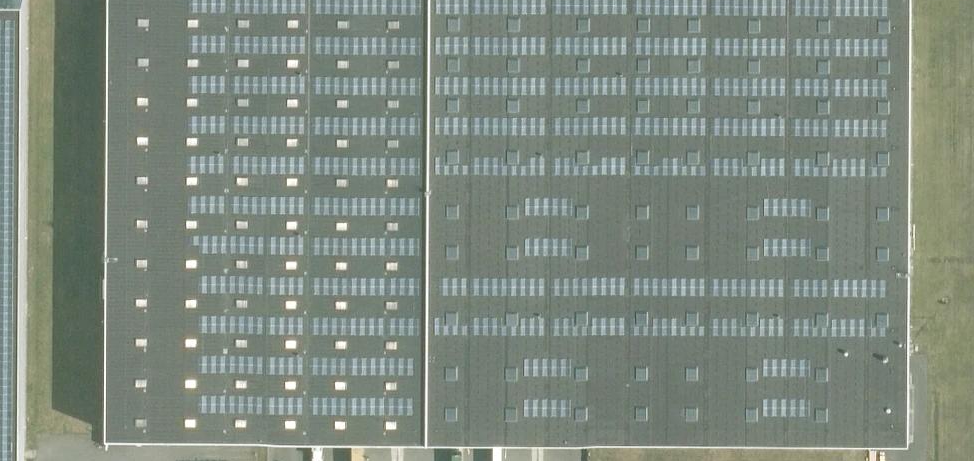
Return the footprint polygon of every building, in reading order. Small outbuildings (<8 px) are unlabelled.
[(10,460),(25,460),(27,0),(0,0),(0,460),(10,460)] [(107,430),(909,435),(912,0),(109,0),(107,430)]
